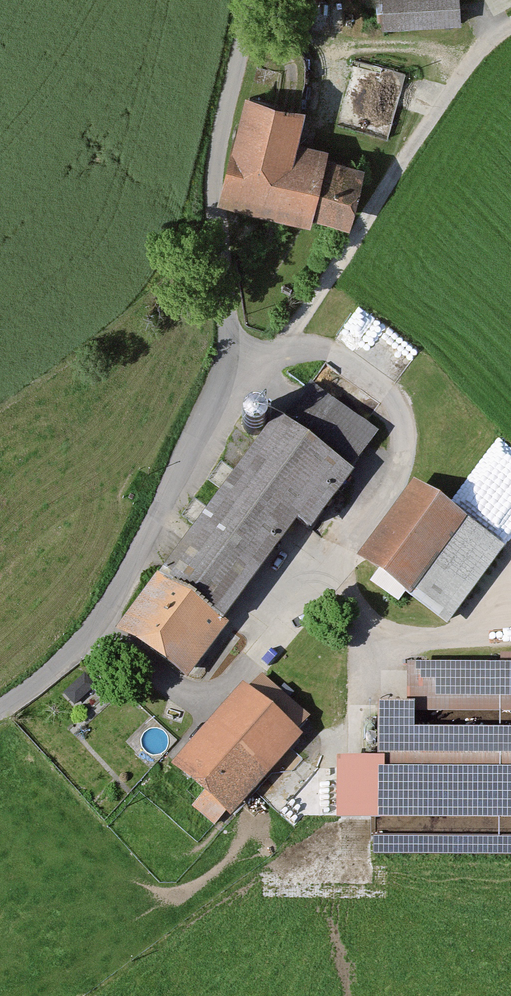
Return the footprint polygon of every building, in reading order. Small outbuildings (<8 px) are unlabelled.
[(391,30),(474,25),(472,0),(389,0),(391,30)] [(308,102),(244,87),(217,202),(311,223),(313,216),(351,225),(365,164),(327,155),(329,146),(299,139),(308,102)] [(366,345),(384,322),(363,306),(345,329),(366,345)] [(162,578),(225,624),(298,525),(312,535),(356,474),(352,471),(379,433),(311,383),(282,423),(278,420),(162,578)] [(258,409),(247,411),(242,419),(245,430),(253,435),(262,433),(268,425),(266,413),(258,409)] [(414,482),(357,558),(448,626),(505,549),(414,482)] [(157,576),(117,633),(187,683),(228,626),(225,624),(162,578),(157,576)] [(407,667),(407,693),(409,693),(409,710),(414,710),(414,713),(510,714),(510,668),(407,667)] [(95,686),(85,675),(65,694),(75,705),(95,686)] [(242,687),(173,766),(225,811),(232,816),(245,802),(300,737),(242,687)] [(379,710),(378,820),(510,821),(510,734),(414,733),(414,713),(414,710),(409,710),(379,710)] [(374,837),(374,855),(510,856),(510,838),(374,837)]
